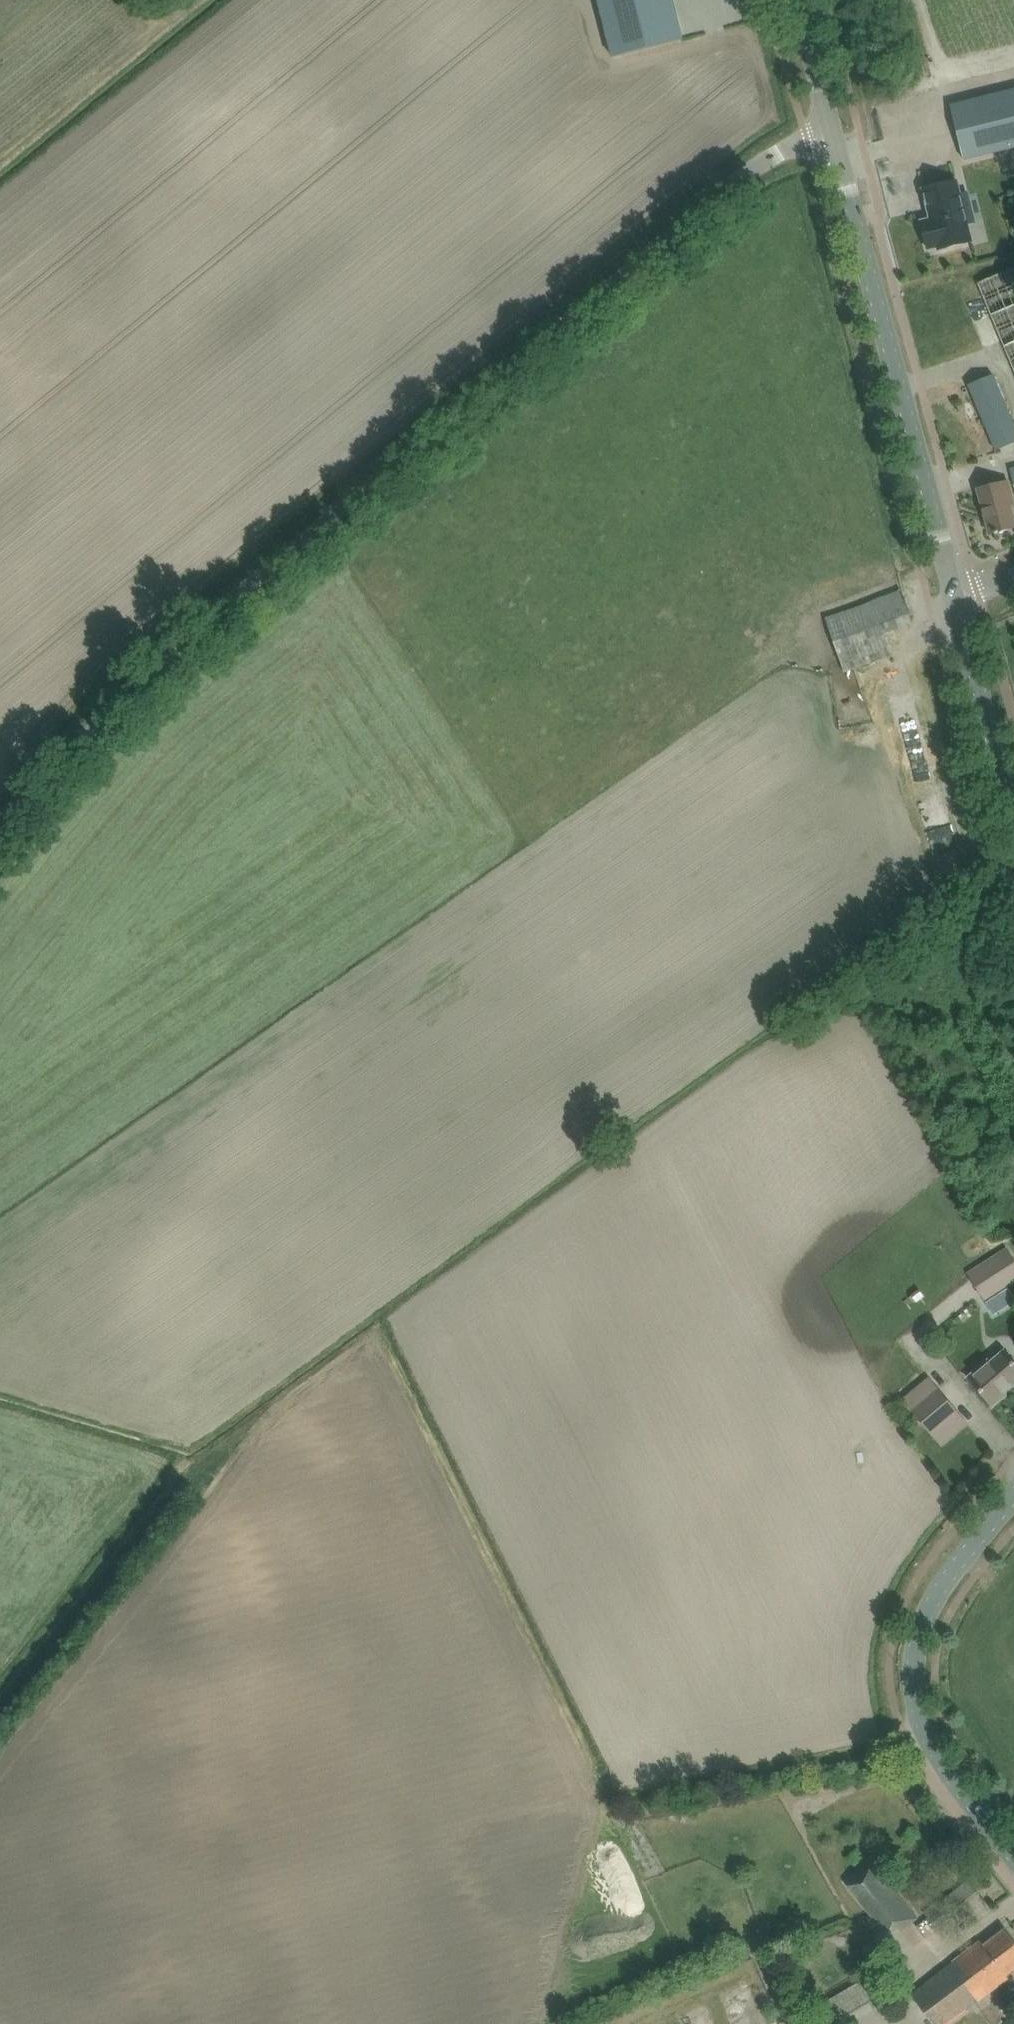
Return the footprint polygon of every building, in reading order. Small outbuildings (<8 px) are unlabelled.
[(683,39),(673,0),(599,0),(614,57),(683,39)] [(951,105),(965,159),(1013,147),(1013,90),(951,105)] [(938,247),(938,250),(973,241),(958,181),(924,189),(931,219),(922,221),(929,249),(938,247)] [(978,288),(1013,373),(1013,273),(978,288)] [(1013,442),(1013,423),(994,375),(969,385),(996,450),(1013,442)] [(996,532),(996,535),(1000,534),(999,532),(1013,527),(1013,519),(1008,497),(1012,496),(1009,481),(979,489),(991,534),(996,532)] [(827,618),(847,671),(892,655),(883,632),(913,621),(902,590),(827,618)] [(936,813),(952,811),(950,800),(934,802),(936,813)] [(1007,1248),(968,1273),(986,1300),(1013,1282),(1013,1258),(1007,1248)] [(991,1403),(1013,1383),(1013,1362),(1004,1351),(971,1379),(991,1403)] [(904,1399),(942,1445),(968,1424),(929,1377),(904,1399)] [(916,1919),(875,1864),(847,1886),(888,1937),(916,1919)] [(968,1881),(926,1916),(936,1927),(978,1892),(968,1881)] [(935,2023),(947,2023),(1008,1977),(1007,1975),(1013,1970),(1013,1940),(1005,1928),(984,1944),(981,1940),(911,1992),(935,2023)] [(848,2023),(892,1999),(876,1972),(833,1997),(848,2023)]
